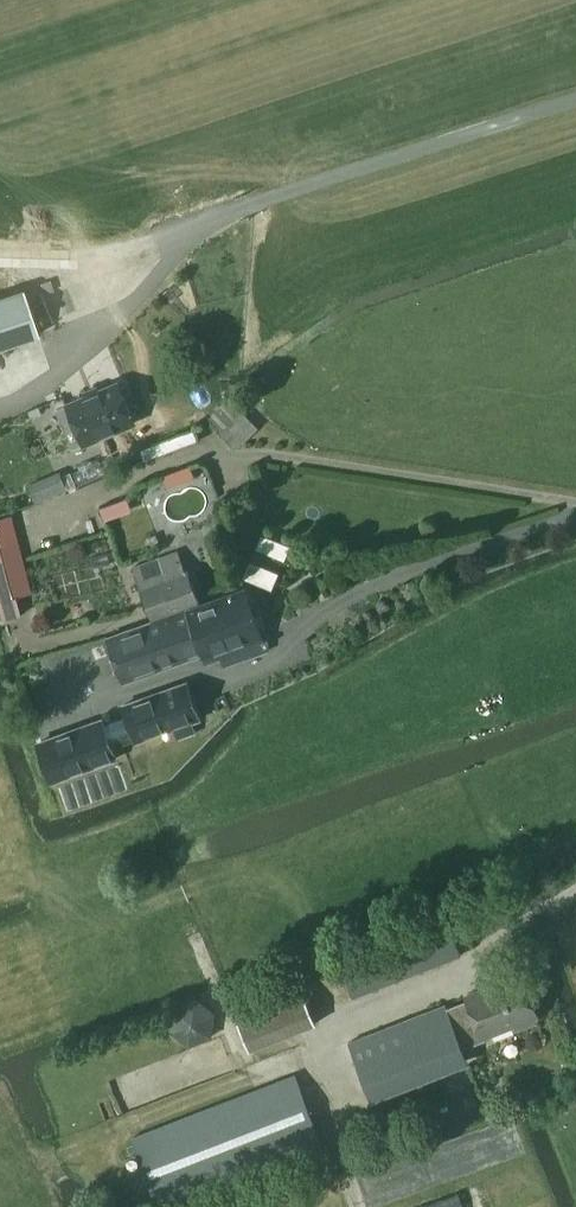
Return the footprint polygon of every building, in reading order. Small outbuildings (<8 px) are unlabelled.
[(38,335),(23,289),(0,297),(0,348),(38,335)] [(73,448),(135,422),(118,383),(67,404),(74,420),(63,425),(73,448)] [(209,418),(240,448),(257,430),(239,413),(237,415),(224,402),(209,418)] [(99,507),(101,512),(104,520),(118,515),(113,502),(99,507)] [(0,518),(0,604),(4,619),(21,615),(17,597),(32,593),(23,557),(19,541),(13,518),(12,515),(0,518)] [(184,570),(177,550),(152,559),(153,559),(132,568),(151,620),(172,612),(199,602),(187,569),(184,570)] [(205,656),(261,635),(243,586),(199,602),(172,612),(151,620),(106,636),(123,681),(203,651),(205,656)] [(186,682),(122,705),(126,716),(102,725),(100,719),(41,740),(55,780),(116,758),(112,747),(134,739),(135,741),(173,728),(177,738),(195,732),(191,721),(199,718),(186,682)] [(340,962),(353,996),(460,954),(447,920),(340,962)] [(534,1015),(518,975),(464,996),(465,1000),(444,1008),(443,1005),(346,1042),(367,1097),(464,1059),(460,1049),(483,1040),(481,1036),(511,1024),(512,1026),(516,1029),(529,1024),(531,1019),(530,1017),(534,1015)] [(250,1049),(317,1024),(298,979),(231,1006),(250,1049)] [(189,1047),(212,1037),(216,1013),(195,998),(176,1006),(169,1031),(189,1047)] [(160,1206),(319,1145),(293,1076),(133,1138),(160,1206)]
